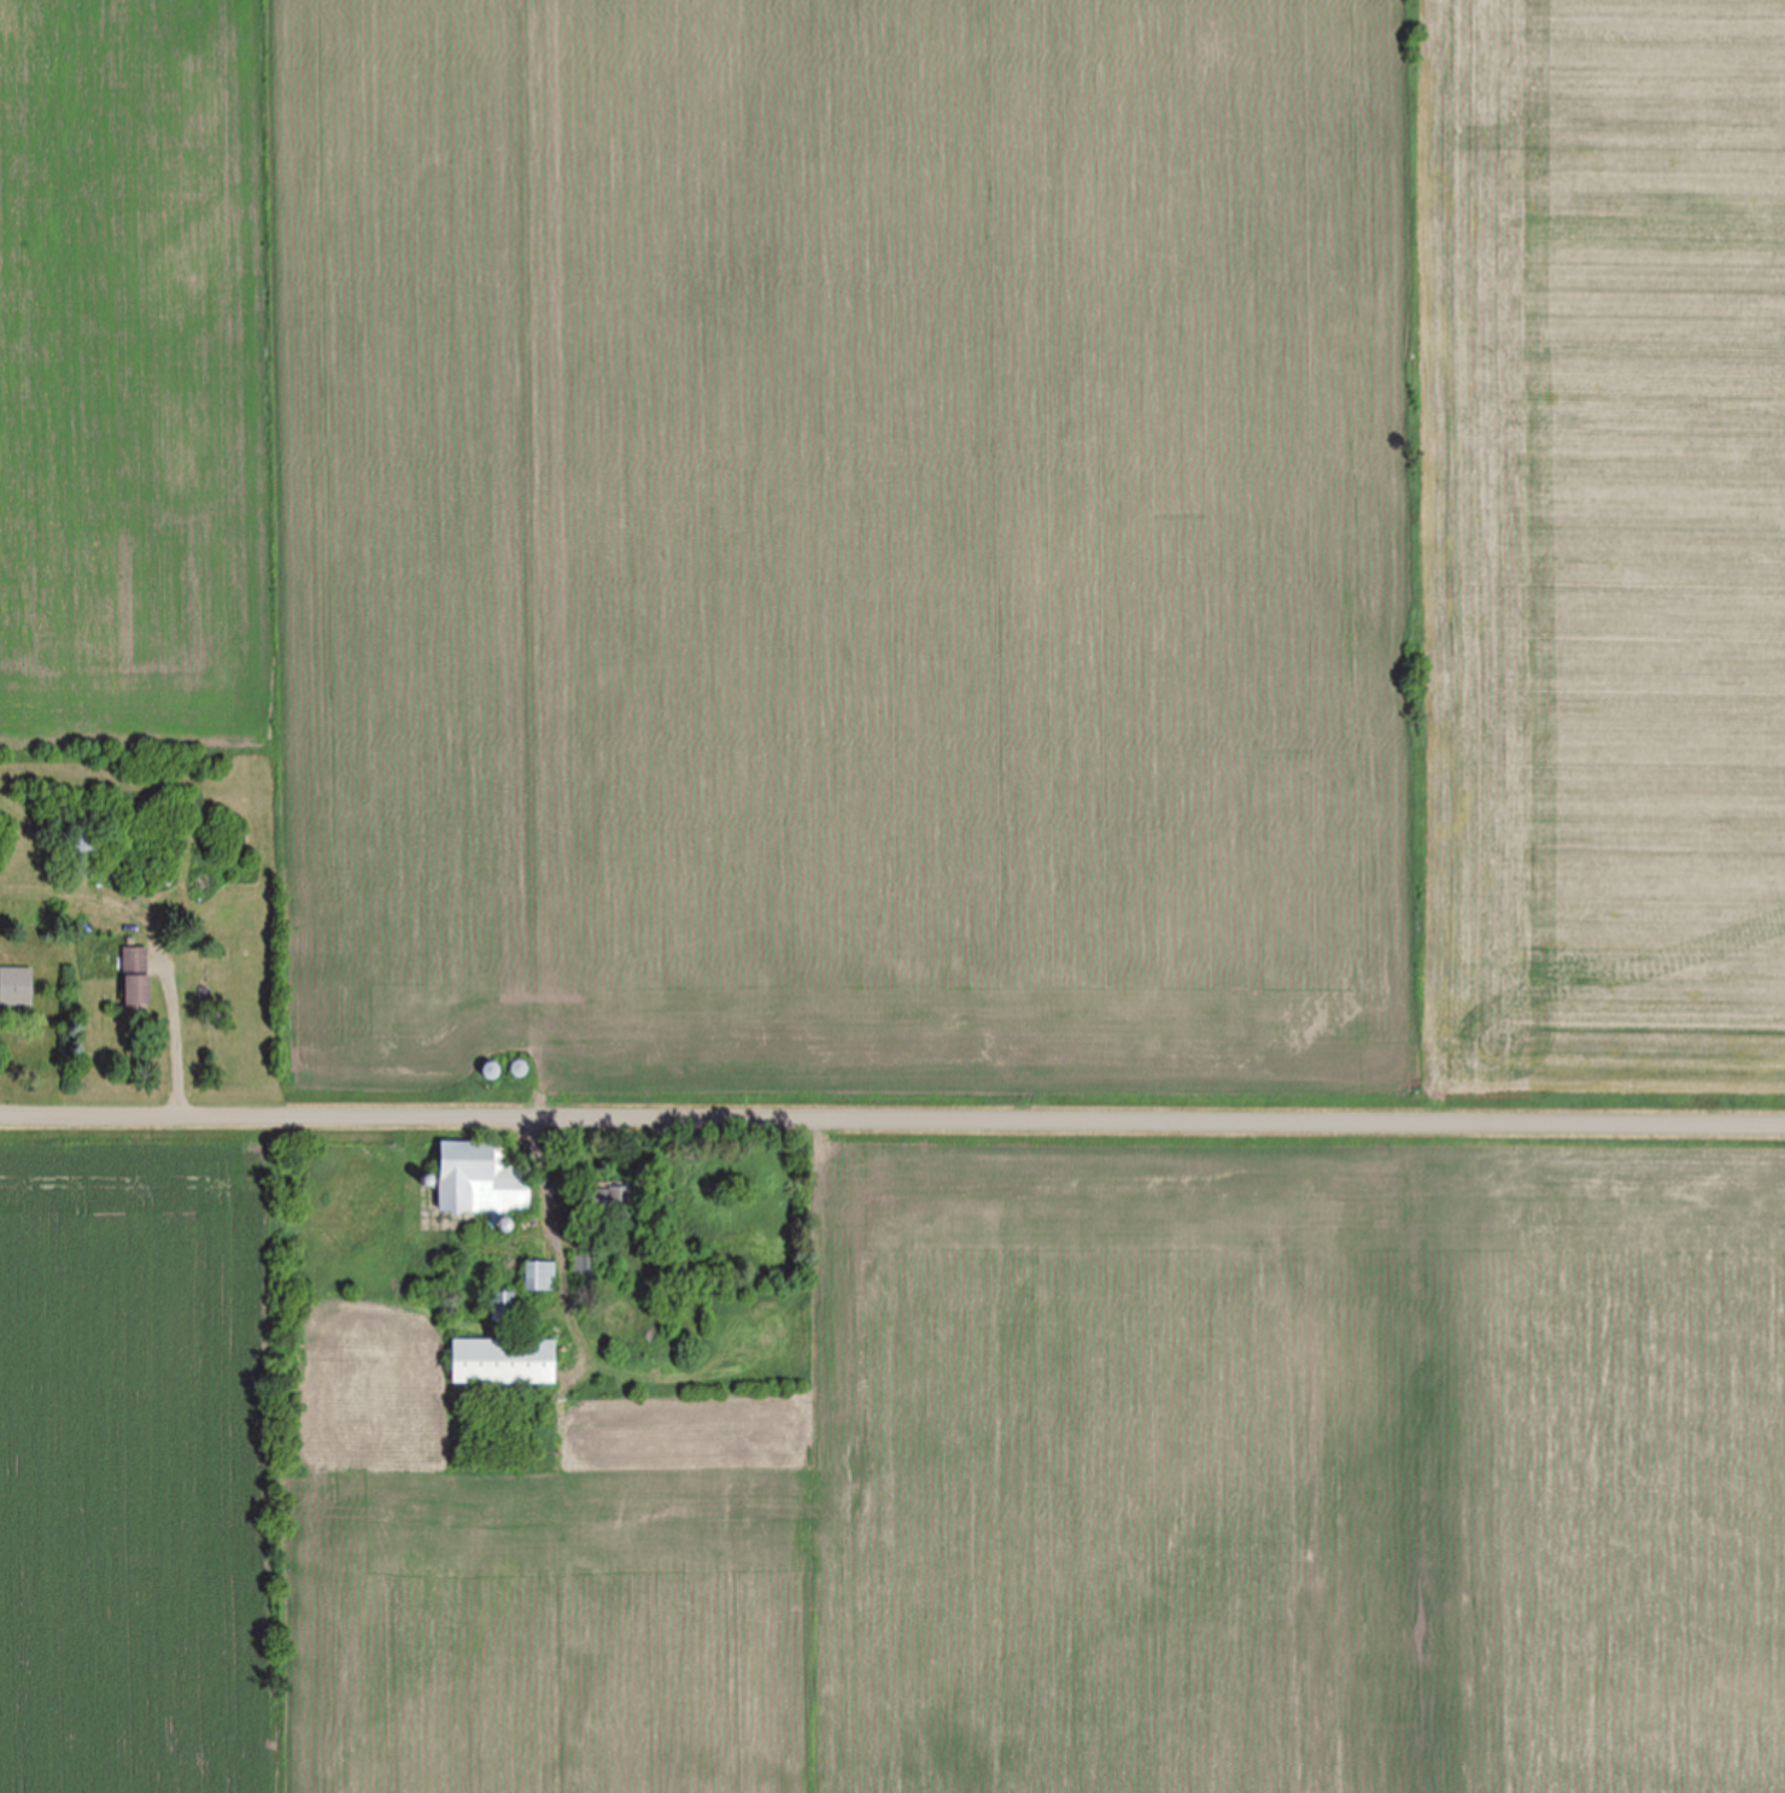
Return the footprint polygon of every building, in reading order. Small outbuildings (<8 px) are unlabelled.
[(103,877),(103,833),(69,833),(69,877),(103,877)] [(149,967),(149,947),(127,947),(127,967),(149,967)] [(35,967),(0,967),(0,1003),(35,1003),(35,967)] [(129,1006),(153,1006),(153,974),(129,974),(129,1006)] [(529,1075),(528,1062),(515,1063),(516,1076),(529,1075)] [(444,1143),(444,1213),(533,1213),(533,1167),(508,1167),(508,1143),(444,1143)] [(633,1220),(633,1183),(594,1183),(594,1220),(633,1220)] [(576,1275),(593,1275),(593,1255),(576,1255),(576,1275)] [(557,1262),(529,1262),(529,1291),(557,1291),(557,1262)] [(456,1384),(559,1384),(559,1340),(456,1340),(456,1384)]
